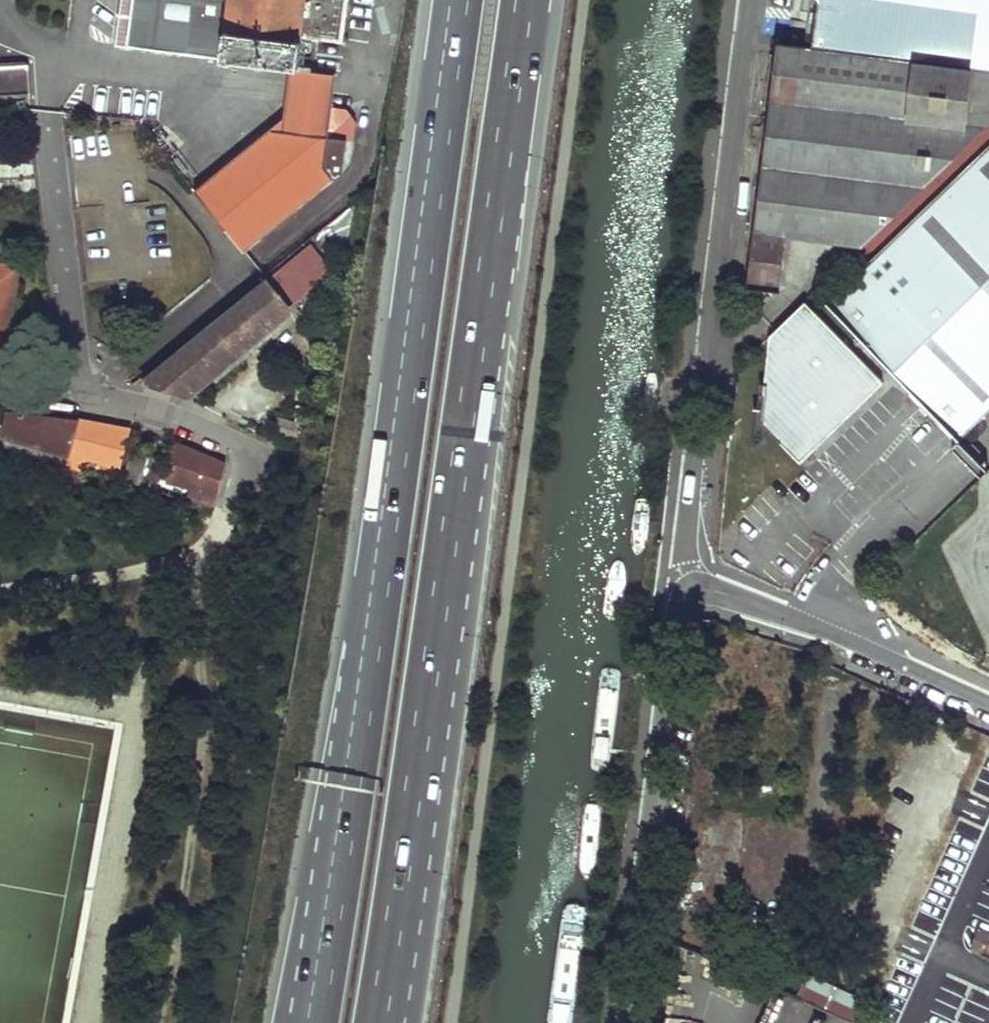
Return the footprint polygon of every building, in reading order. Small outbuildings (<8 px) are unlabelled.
[(118,39),(129,40),(134,0),(123,0),(118,39)] [(291,63),(296,31),(342,38),(347,0),(134,0),(129,40),(223,52),(222,54),(291,63)] [(813,42),(819,43),(827,45),(827,40),(869,45),(868,52),(978,67),(987,0),(818,0),(813,42)] [(978,67),(988,68),(988,0),(987,0),(978,67)] [(749,283),(776,286),(783,231),(862,242),(988,119),(988,68),(978,67),(868,52),(868,58),(818,52),(819,46),(819,43),(813,42),(812,46),(778,41),(749,283)] [(868,52),(819,46),(818,52),(868,58),(868,52)] [(29,91),(27,64),(0,65),(0,93),(29,91)] [(195,190),(243,251),(343,169),(346,138),(329,136),(336,75),(290,69),(284,116),(195,190)] [(354,136),(359,115),(346,112),(341,133),(354,136)] [(846,257),(858,269),(988,143),(988,119),(862,242),(846,257)] [(961,434),(988,407),(988,143),(858,269),(829,298),(897,368),(961,434)] [(332,268),(311,241),(142,381),(156,386),(180,395),(332,268)] [(5,336),(16,260),(0,258),(0,335),(5,336)] [(749,283),(745,311),(756,312),(776,286),(749,283)] [(818,288),(768,339),(761,426),(801,463),(897,368),(829,298),(818,288)] [(80,420),(12,411),(6,435),(27,441),(25,452),(68,464),(71,452),(80,420)] [(80,420),(71,452),(87,457),(118,466),(129,430),(107,426),(80,420)] [(27,441),(6,435),(3,446),(25,452),(27,441)] [(181,445),(170,481),(194,488),(217,495),(225,466),(206,457),(190,449),(181,445)] [(135,451),(126,480),(141,485),(150,455),(135,451)] [(71,452),(68,464),(84,469),(87,457),(71,452)] [(150,455),(141,485),(156,489),(164,459),(150,455)] [(194,488),(191,499),(214,505),(217,495),(194,488)] [(808,976),(799,997),(855,1019),(863,998),(808,976)]
